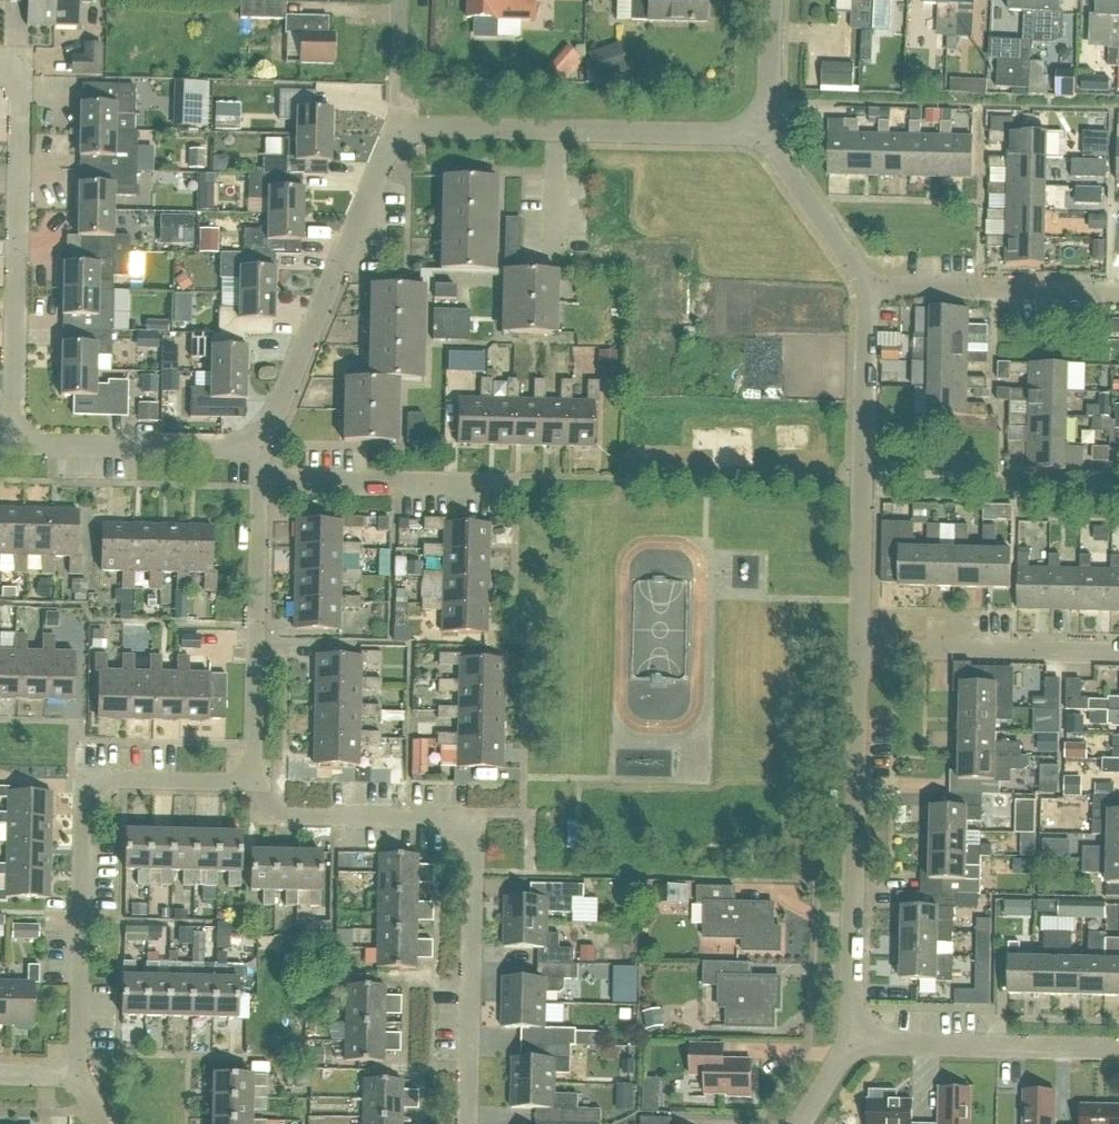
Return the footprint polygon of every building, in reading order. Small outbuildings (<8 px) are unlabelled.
[(53,0),(10,0),(10,3),(28,3),(27,27),(53,27),(53,0)] [(53,27),(79,28),(79,4),(93,4),(93,0),(53,0),(53,27)] [(467,19),(475,19),(475,33),(478,36),(492,37),(496,33),(496,19),(534,20),(535,0),(468,0),(467,19)] [(629,22),(647,22),(675,23),(704,23),(705,0),(630,0),(629,22)] [(864,0),(854,0),(853,23),(852,31),(862,32),(864,0)] [(862,32),(862,44),(872,44),(873,24),(874,0),(890,1),(890,0),(864,0),(862,32)] [(950,0),(924,0),(924,5),(939,6),(938,30),(949,30),(950,0)] [(949,30),(948,51),(958,52),(959,31),(960,7),(975,8),(976,0),(950,0),(949,30)] [(1034,37),(1036,0),(1010,0),(1010,12),(1025,13),(1024,36),(1023,53),(1033,53),(1034,37)] [(1034,37),(1034,44),(1051,45),(1051,37),(1064,38),(1065,15),(1061,14),(1062,0),(1036,0),(1034,37)] [(1097,18),(1112,19),(1111,42),(1111,69),(1118,69),(1118,68),(1118,0),(1098,0),(1097,18)] [(241,2),(241,20),(281,21),(282,3),(241,2)] [(286,18),(286,22),(286,36),(301,36),(300,65),(334,66),(334,36),(328,36),(329,19),(286,18)] [(101,75),(102,48),(86,48),(85,58),(75,58),(74,74),(101,75)] [(587,56),(596,81),(617,74),(608,49),(587,56)] [(557,68),(563,77),(584,63),(578,54),(557,68)] [(1031,63),(999,61),(997,89),(1028,90),(1029,91),(1031,63)] [(852,89),(853,65),(822,63),(821,88),(852,89)] [(1029,91),(1029,96),(1049,97),(1050,78),(1045,78),(1046,64),(1031,63),(1029,91)] [(1058,73),(1057,97),(1075,97),(1076,74),(1058,73)] [(945,92),(945,78),(932,78),(932,92),(945,92)] [(1082,93),(1109,94),(1109,81),(1083,80),(1082,93)] [(191,84),(189,129),(207,130),(209,85),(191,84)] [(80,132),(134,133),(135,88),(93,87),(93,106),(81,106),(80,132)] [(296,137),(330,137),(331,111),(314,110),(315,92),(278,92),(278,121),(296,121),(296,137)] [(870,111),(870,125),(876,125),(876,119),(880,119),(880,111),(870,111)] [(881,111),(880,122),(890,122),(890,111),(881,111)] [(912,112),(912,120),(922,120),(922,112),(912,112)] [(943,112),(943,122),(953,122),(953,113),(943,112)] [(927,113),(927,125),(940,126),(941,113),(927,113)] [(214,118),(214,131),(239,132),(239,119),(214,118)] [(1009,145),(1008,159),(1008,160),(1046,161),(1062,161),(1063,134),(1047,134),(1013,133),(1013,120),(991,119),(991,133),(989,133),(989,144),(1009,145)] [(865,178),(866,138),(859,137),(859,122),(843,122),(843,131),(849,131),(849,137),(829,137),(828,177),(865,178)] [(829,122),(829,137),(849,137),(849,131),(843,131),(843,122),(829,122)] [(900,179),(901,138),(890,138),(890,123),(880,123),(879,138),(866,138),(865,178),(900,179)] [(936,180),(937,139),(921,139),(921,124),(910,123),(910,139),(901,138),(900,179),(936,180)] [(937,139),(936,180),(973,180),(974,140),(952,139),(952,124),(941,124),(941,139),(937,139)] [(137,133),(134,133),(80,132),(79,157),(94,158),(93,172),(136,173),(137,133)] [(1112,159),(1113,134),(1089,133),(1088,159),(1112,159)] [(330,163),(330,137),(296,137),(296,139),(284,139),(281,142),(281,158),(261,158),(261,175),(261,176),(281,176),(313,177),(314,162),(330,163)] [(195,150),(194,170),(203,170),(204,151),(195,150)] [(1008,160),(1008,159),(989,159),(988,170),(1008,171),(1008,186),(1046,187),(1046,161),(1008,160)] [(1107,179),(1108,163),(1082,163),(1081,179),(1107,179)] [(135,197),(136,173),(93,172),(93,186),(79,186),(79,212),(114,212),(114,197),(135,197)] [(261,176),(261,175),(247,175),(247,201),(267,201),(267,216),(303,217),(303,191),(281,190),(281,176),(261,176)] [(441,272),(495,273),(498,179),(443,178),(441,272)] [(1008,186),(988,185),(988,196),(1008,197),(1007,212),(1045,213),(1046,187),(1008,186)] [(197,202),(197,213),(212,213),(212,202),(197,202)] [(1007,212),(988,211),(987,223),(1007,223),(1007,238),(1007,239),(1045,239),(1045,213),(1007,212)] [(113,253),(130,253),(131,237),(113,237),(114,212),(79,212),(78,238),(91,238),(91,252),(113,252),(113,253)] [(302,243),(303,217),(267,216),(267,231),(242,231),(242,255),(265,256),(284,257),(285,242),(302,243)] [(169,218),(169,247),(192,247),(192,219),(169,218)] [(1094,231),(1106,231),(1107,219),(1094,219),(1094,231)] [(513,234),(513,220),(505,220),(505,234),(513,234)] [(513,234),(521,235),(521,220),(513,220),(513,234)] [(199,232),(199,255),(213,255),(214,232),(199,232)] [(513,248),(513,234),(505,234),(505,248),(513,248)] [(520,249),(521,235),(513,234),(513,248),(520,249)] [(1007,239),(1007,238),(987,238),(987,249),(1006,249),(1006,266),(1044,266),(1045,239),(1007,239)] [(1105,243),(1094,243),(1093,261),(1105,261),(1105,243)] [(512,263),(513,248),(505,248),(504,263),(512,263)] [(520,263),(520,249),(513,248),(512,263),(520,263)] [(99,292),(99,278),(130,278),(130,253),(113,253),(113,252),(91,252),(80,252),(80,266),(64,266),(63,291),(99,292)] [(265,256),(242,255),(220,255),(220,280),(239,280),(239,295),(275,296),(275,270),(265,270),(265,256)] [(558,273),(504,272),(503,335),(556,336),(558,273)] [(183,275),(173,281),(182,293),(191,287),(183,275)] [(344,443),(398,444),(399,381),(424,381),(425,288),(371,287),(369,381),(346,380),(344,443)] [(455,303),(456,289),(434,289),(434,302),(455,303)] [(99,307),(99,292),(63,291),(63,318),(75,318),(74,332),(113,332),(113,308),(99,307)] [(237,335),(237,336),(263,336),(264,322),(274,322),(275,296),(239,295),(219,295),(219,310),(218,335),(237,335)] [(174,297),(174,309),(190,309),(191,297),(174,297)] [(968,338),(988,339),(988,327),(969,327),(969,311),(931,310),(930,337),(968,338)] [(446,327),(446,312),(434,312),(433,327),(446,327)] [(457,327),(457,312),(446,312),(446,327),(457,327)] [(457,327),(469,328),(470,312),(457,312),(457,327)] [(167,333),(168,323),(145,322),(145,332),(167,333)] [(445,342),(446,327),(433,327),(433,342),(445,342)] [(457,342),(457,327),(446,327),(445,342),(457,342)] [(469,343),(469,328),(457,327),(457,342),(469,343)] [(112,358),(113,332),(74,332),(74,346),(62,345),(62,371),(97,372),(97,357),(112,358)] [(149,334),(149,349),(158,349),(158,334),(149,334)] [(237,335),(218,335),(191,334),(191,359),(211,360),(210,375),(246,375),(247,350),(236,349),(237,336),(237,335)] [(968,353),(968,338),(930,337),(916,337),(915,362),(930,363),(968,364),(968,365),(987,365),(988,354),(968,353)] [(899,350),(883,350),(883,361),(898,361),(899,350)] [(467,352),(466,373),(483,374),(483,353),(467,352)] [(599,353),(598,367),(616,368),(616,353),(599,353)] [(967,379),(968,365),(968,364),(930,363),(929,389),(967,390),(967,391),(987,391),(987,380),(967,379)] [(1030,377),(1030,392),(1068,393),(1068,366),(1011,365),(999,365),(998,382),(999,382),(1010,382),(1010,376),(1030,377)] [(74,398),(74,417),(110,418),(110,414),(127,414),(128,384),(109,383),(109,388),(96,387),(97,372),(62,371),(61,398),(74,398)] [(883,386),(893,386),(893,374),(883,374),(883,386)] [(245,401),(246,375),(210,375),(210,390),(190,389),(189,419),(225,420),(225,401),(245,401)] [(160,377),(160,395),(177,395),(177,377),(160,377)] [(487,401),(492,401),(492,381),(480,380),(480,401),(459,401),(458,446),(486,447),(487,401)] [(513,402),(518,402),(519,381),(507,381),(507,402),(492,401),(487,401),(486,447),(512,447),(513,402)] [(540,402),(545,402),(545,382),(534,382),(533,402),(518,402),(513,402),(512,447),(539,448),(540,402)] [(566,403),(572,403),(572,382),(560,382),(560,403),(545,402),(540,402),(539,448),(565,448),(566,403)] [(566,403),(565,448),(593,449),(594,405),(598,405),(598,383),(587,383),(587,403),(572,403),(566,403)] [(967,405),(967,391),(967,390),(929,389),(929,416),(986,417),(986,406),(967,405)] [(1067,419),(1068,393),(1030,392),(1010,391),(998,391),(998,403),(1008,403),(1010,403),(1010,417),(1029,418),(1067,419)] [(1111,398),(1101,398),(1101,420),(1111,420),(1111,398)] [(140,411),(140,423),(156,423),(156,411),(140,411)] [(1029,418),(1010,417),(1009,429),(1029,429),(1029,444),(1029,445),(1067,445),(1067,419),(1029,418)] [(1094,421),(1094,431),(1110,431),(1110,421),(1094,421)] [(1029,445),(1029,444),(1009,444),(1009,455),(1028,455),(1028,472),(1066,472),(1067,445),(1029,445)] [(1094,448),(1094,463),(1109,463),(1110,448),(1094,448)] [(914,505),(914,525),(928,525),(929,506),(914,505)] [(998,522),(998,508),(984,508),(984,522),(998,522)] [(23,512),(0,511),(0,558),(15,558),(15,575),(27,576),(27,558),(22,558),(23,512)] [(49,559),(50,512),(23,512),(22,558),(27,558),(43,559),(43,576),(55,576),(55,559),(49,559)] [(49,559),(55,559),(70,559),(70,576),(82,577),(82,560),(77,560),(78,513),(50,512),(49,559)] [(342,551),(342,546),(342,530),(363,531),(363,519),(341,519),(341,523),(297,522),(297,550),(342,551)] [(379,520),(379,533),(389,534),(390,520),(379,520)] [(444,553),(490,554),(491,527),(446,526),(446,521),(424,520),(424,532),(445,532),(444,548),(444,553)] [(399,531),(409,531),(409,522),(400,522),(399,531)] [(928,552),(913,551),(914,527),(884,526),(883,557),(900,557),(899,589),(927,589),(928,552)] [(130,573),(131,528),(102,527),(101,572),(122,573),(122,591),(131,591),(134,591),(134,573),(130,573)] [(957,552),(956,552),(941,552),(942,527),(928,527),(928,552),(927,589),(955,590),(957,552)] [(984,553),(983,553),(969,552),(969,528),(957,527),(956,552),(957,552),(955,590),(983,591),(984,553)] [(157,573),(158,528),(131,528),(130,573),(134,573),(150,573),(150,592),(161,592),(161,574),(157,573)] [(184,574),(185,529),(158,528),(157,573),(161,574),(177,574),(177,592),(189,592),(189,574),(184,574)] [(984,553),(983,591),(1011,591),(1012,553),(997,553),(997,528),(984,528),(983,553),(984,553)] [(184,574),(189,574),(204,574),(204,593),(215,593),(216,575),(212,575),(213,529),(185,529),(184,574)] [(1099,530),(1099,543),(1109,543),(1109,530),(1099,530)] [(341,578),(341,572),(342,557),(362,558),(363,546),(342,546),(342,551),(297,550),(296,576),(341,578)] [(444,553),(444,548),(424,547),(424,558),(444,559),(444,574),(444,580),(489,581),(490,554),(444,553)] [(1050,571),(1030,571),(1030,557),(1019,556),(1019,570),(1018,570),(1017,612),(1049,612),(1050,571)] [(1081,572),(1080,572),(1060,572),(1060,557),(1050,557),(1050,571),(1049,612),(1080,613),(1081,572)] [(1112,573),(1111,573),(1092,572),(1092,558),(1081,558),(1080,572),(1081,572),(1080,613),(1111,614),(1112,573)] [(407,565),(407,576),(421,577),(421,566),(407,565)] [(341,604),(341,599),(341,584),(362,584),(362,573),(341,572),(341,578),(296,576),(295,603),(341,604)] [(444,580),(444,574),(423,574),(423,585),(444,585),(443,601),(443,606),(489,607),(489,581),(444,580)] [(395,579),(395,591),(405,591),(405,580),(395,579)] [(72,582),(72,594),(85,595),(85,582),(72,582)] [(38,586),(38,594),(49,594),(50,586),(38,586)] [(3,590),(2,601),(14,601),(14,590),(3,590)] [(176,594),(175,620),(186,620),(187,594),(176,594)] [(341,604),(295,603),(295,631),(340,632),(341,610),(361,611),(361,599),(341,599),(341,604)] [(443,606),(443,601),(423,600),(422,612),(443,612),(443,634),(488,635),(489,607),(443,606)] [(187,603),(187,613),(195,613),(196,603),(187,603)] [(46,615),(46,628),(57,628),(58,615),(46,615)] [(92,631),(92,640),(101,640),(102,631),(92,631)] [(182,636),(182,649),(196,649),(196,636),(182,636)] [(47,655),(43,655),(27,655),(27,638),(16,637),(15,655),(20,655),(19,701),(46,702),(47,655)] [(47,655),(46,702),(75,703),(76,656),(54,655),(54,638),(43,638),(43,655),(47,655)] [(15,655),(0,654),(0,701),(19,701),(20,655),(15,655)] [(362,686),(362,681),(362,666),(383,666),(383,654),(361,654),(361,658),(317,657),(316,685),(362,686)] [(460,688),(505,689),(505,661),(462,660),(462,656),(440,655),(439,667),(460,667),(460,683),(460,688)] [(128,675),(122,675),(107,675),(107,657),(96,657),(95,675),(100,675),(98,721),(127,721),(128,675)] [(155,675),(150,675),(134,675),(134,658),(122,657),(122,675),(128,675),(127,721),(154,722),(155,675)] [(182,676),(177,676),(161,675),(162,658),(150,658),(150,675),(155,675),(154,722),(181,722),(182,676)] [(178,659),(177,676),(182,676),(181,722),(209,723),(209,721),(226,722),(226,702),(227,701),(227,677),(210,676),(189,676),(189,659),(178,659)] [(961,710),(1013,712),(1013,672),(968,672),(968,686),(962,686),(961,710)] [(361,713),(361,707),(362,692),(382,693),(382,681),(362,681),(362,686),(316,685),(315,711),(361,713)] [(460,688),(460,683),(439,682),(439,693),(459,694),(459,709),(459,714),(504,715),(505,689),(460,688)] [(1060,712),(1061,683),(1046,683),(1045,712),(1060,712)] [(1081,713),(1081,702),(1082,684),(1067,683),(1067,713),(1081,713)] [(1109,700),(1109,703),(1081,702),(1081,713),(1109,714),(1118,714),(1118,700),(1109,700)] [(360,739),(360,734),(361,719),(381,719),(382,708),(361,707),(361,713),(315,711),(315,738),(360,739)] [(459,714),(459,709),(438,709),(438,720),(459,720),(458,736),(458,741),(503,742),(504,715),(459,714)] [(1013,722),(1013,712),(961,710),(961,734),(997,735),(997,721),(1013,722)] [(1109,714),(1108,728),(1118,728),(1118,714),(1109,714)] [(1069,717),(1069,735),(1082,735),(1082,717),(1069,717)] [(434,738),(434,723),(416,723),(416,738),(434,738)] [(360,739),(315,738),(314,766),(359,767),(360,746),(381,746),(381,734),(360,734),(360,739)] [(997,744),(997,735),(961,734),(961,758),(1020,759),(1020,758),(1021,745),(1010,745),(1007,742),(1004,742),(1002,744),(997,744)] [(458,741),(458,736),(438,736),(438,747),(458,747),(458,769),(503,770),(503,742),(458,741)] [(1041,737),(1040,752),(1057,753),(1057,737),(1041,737)] [(428,742),(413,741),(412,777),(427,777),(428,742)] [(1066,745),(1066,760),(1084,760),(1084,745),(1066,745)] [(969,797),(984,797),(1001,797),(1001,784),(996,784),(996,772),(1024,773),(1028,768),(1029,758),(1020,758),(1020,759),(961,758),(960,783),(969,783),(969,797)] [(1113,762),(1104,762),(1104,776),(1118,776),(1118,762),(1113,762)] [(1065,778),(1065,797),(1078,797),(1078,778),(1065,778)] [(51,821),(52,794),(9,793),(9,788),(0,788),(0,799),(7,799),(7,814),(7,819),(51,821)] [(984,797),(969,797),(948,796),(948,809),(932,809),(931,833),(968,834),(968,821),(983,821),(984,797)] [(1095,800),(1094,837),(1118,838),(1118,800),(1095,800)] [(7,814),(0,814),(0,825),(7,825),(6,845),(50,846),(51,821),(7,819),(7,814)] [(149,872),(150,833),(126,833),(125,872),(138,872),(137,886),(149,887),(149,872)] [(171,873),(172,834),(150,833),(149,872),(160,872),(160,887),(171,887),(172,873),(171,873)] [(931,833),(931,858),(982,858),(991,858),(991,848),(982,848),(982,835),(968,834),(931,833)] [(194,873),(195,834),(172,834),(171,873),(172,873),(183,873),(182,887),(194,888),(195,873),(194,873)] [(216,873),(217,835),(195,834),(194,873),(195,873),(206,873),(205,888),(215,888),(217,888),(217,874),(216,873)] [(216,873),(217,874),(228,874),(228,888),(240,889),(241,835),(217,835),(216,873)] [(1094,837),(1094,838),(1109,838),(1109,851),(1084,850),(1084,861),(1118,862),(1118,838),(1094,837)] [(50,846),(6,845),(6,865),(0,865),(0,877),(5,877),(6,871),(50,872),(50,846)] [(275,893),(276,854),(252,853),(251,893),(263,893),(263,907),(275,908),(275,893)] [(297,894),(298,854),(276,854),(275,893),(286,893),(286,908),(297,908),(298,894),(297,894)] [(297,894),(298,894),(308,894),(308,909),(320,909),(322,855),(298,854),(297,894)] [(379,876),(433,877),(433,867),(417,867),(418,857),(379,856),(379,876)] [(982,858),(931,858),(931,882),(932,882),(932,895),(917,895),(917,896),(982,897),(982,883),(982,869),(982,858)] [(1084,861),(1084,876),(1108,876),(1108,899),(1118,899),(1118,862),(1084,861)] [(50,872),(6,871),(5,877),(5,891),(0,891),(0,903),(6,903),(6,898),(49,899),(50,872)] [(433,886),(433,877),(379,876),(378,894),(417,895),(417,885),(433,886)] [(505,923),(548,924),(549,914),(574,915),(574,900),(585,900),(585,887),(532,885),(532,899),(506,898),(505,923)] [(664,904),(682,904),(682,887),(665,886),(664,904)] [(203,888),(202,901),(215,901),(215,888),(205,888),(203,888)] [(781,953),(781,929),(774,929),(774,905),(735,904),(735,888),(698,888),(697,905),(706,905),(705,939),(744,940),(743,952),(781,953)] [(417,905),(417,895),(378,894),(378,913),(432,914),(433,905),(417,905)] [(982,897),(917,896),(917,909),(903,909),(903,934),(954,935),(954,934),(959,934),(959,923),(941,923),(941,910),(957,911),(958,897),(982,897)] [(1009,902),(1009,915),(1036,915),(1036,902),(1009,902)] [(432,923),(432,914),(378,913),(378,931),(416,932),(417,923),(432,923)] [(976,934),(991,935),(991,921),(977,920),(976,934)] [(217,923),(216,937),(243,938),(244,924),(217,923)] [(548,935),(548,924),(505,923),(505,948),(539,950),(539,964),(574,965),(575,950),(560,950),(560,935),(548,935)] [(38,941),(38,926),(11,926),(11,940),(38,941)] [(131,928),(131,943),(146,943),(146,928),(131,928)] [(148,930),(148,939),(159,939),(159,930),(148,930)] [(179,930),(178,943),(190,943),(190,930),(179,930)] [(416,942),(416,932),(378,931),(377,950),(432,951),(432,942),(416,942)] [(954,946),(954,935),(903,934),(902,958),(938,959),(939,945),(954,946)] [(990,959),(991,935),(976,934),(976,959),(990,959)] [(1034,997),(1057,998),(1059,934),(1044,934),(1043,961),(1034,961),(1034,997)] [(1082,998),(1082,962),(1069,962),(1070,934),(1059,934),(1057,998),(1082,998)] [(1106,999),(1107,940),(1105,940),(1105,935),(1088,935),(1088,962),(1082,962),(1082,998),(1106,999)] [(1106,999),(1118,999),(1118,940),(1107,940),(1106,999)] [(1034,997),(1034,961),(1021,961),(1021,945),(1010,945),(1009,996),(1034,997)] [(432,961),(432,951),(377,950),(377,969),(416,970),(416,960),(432,961)] [(169,963),(169,965),(177,965),(177,953),(169,952),(169,963)] [(146,954),(146,964),(158,965),(158,954),(146,954)] [(217,954),(216,966),(226,966),(227,955),(217,954)] [(902,958),(902,982),(953,984),(954,959),(938,959),(902,958)] [(990,983),(990,959),(976,959),(976,983),(990,983)] [(780,1010),(780,979),(738,978),(739,964),(704,963),(703,986),(720,987),(720,1008),(728,1009),(727,1027),(774,1028),(775,1010),(780,1010)] [(147,979),(146,979),(135,979),(135,964),(123,964),(122,1017),(146,1018),(147,979)] [(169,980),(168,980),(157,979),(158,965),(146,964),(146,979),(147,979),(146,1018),(168,1018),(169,980)] [(574,966),(574,965),(539,964),(538,979),(504,978),(503,1003),(546,1004),(547,993),(561,994),(565,991),(565,980),(578,981),(579,966),(574,966)] [(192,980),(191,980),(180,980),(181,965),(177,965),(169,965),(168,980),(169,980),(168,1018),(191,1019),(192,980)] [(214,980),(203,980),(203,966),(191,965),(191,980),(192,980),(191,1019),(213,1019),(214,980)] [(7,983),(6,1027),(33,1027),(34,985),(39,985),(39,966),(28,966),(27,983),(7,983)] [(214,980),(213,1019),(237,1020),(238,981),(226,981),(226,966),(216,966),(214,966),(214,980)] [(615,968),(615,986),(638,986),(638,968),(615,968)] [(990,1007),(990,983),(976,983),(976,992),(956,991),(956,1006),(990,1007)] [(346,1006),(401,1007),(401,998),(385,998),(385,988),(346,987),(346,1006)] [(546,1030),(546,1004),(503,1003),(503,1029),(546,1030)] [(401,1016),(401,1007),(346,1006),(345,1025),(384,1026),(384,1016),(401,1016)] [(646,1032),(662,1029),(658,1012),(643,1014),(646,1032)] [(384,1035),(384,1026),(345,1025),(345,1044),(400,1045),(400,1035),(384,1035)] [(550,1046),(571,1047),(576,1047),(577,1031),(550,1030),(550,1046)] [(400,1054),(400,1045),(345,1044),(344,1063),(383,1064),(383,1054),(400,1054)] [(319,1045),(302,1045),(302,1059),(319,1059),(319,1045)] [(751,1099),(752,1061),(724,1061),(724,1046),(692,1045),(691,1076),(706,1076),(706,1095),(728,1096),(728,1098),(751,1099)] [(513,1058),(513,1084),(556,1085),(556,1074),(570,1075),(571,1047),(550,1046),(545,1046),(544,1059),(513,1058)] [(625,1062),(625,1074),(635,1074),(635,1062),(625,1062)] [(252,1101),(252,1100),(252,1089),(267,1089),(267,1077),(213,1076),(213,1100),(252,1101)] [(363,1101),(418,1102),(418,1092),(402,1092),(402,1082),(364,1081),(363,1101)] [(556,1085),(512,1084),(512,1109),(562,1110),(561,1123),(601,1123),(601,1111),(578,1111),(579,1096),(555,1095),(556,1085)] [(633,1100),(633,1087),(620,1087),(620,1100),(633,1100)] [(970,1092),(939,1092),(938,1123),(970,1123),(970,1092)] [(1054,1094),(1023,1093),(1023,1123),(1054,1123),(1054,1094)] [(658,1113),(659,1097),(643,1097),(643,1112),(658,1113)] [(251,1123),(251,1122),(252,1111),(266,1112),(267,1100),(252,1100),(252,1101),(213,1100),(212,1122),(251,1123)] [(418,1111),(418,1102),(363,1101),(363,1119),(401,1120),(402,1110),(418,1111)] [(911,1105),(867,1105),(866,1123),(911,1123),(911,1105)] [(1082,1108),(1081,1123),(1118,1123),(1118,1109),(1082,1108)]
